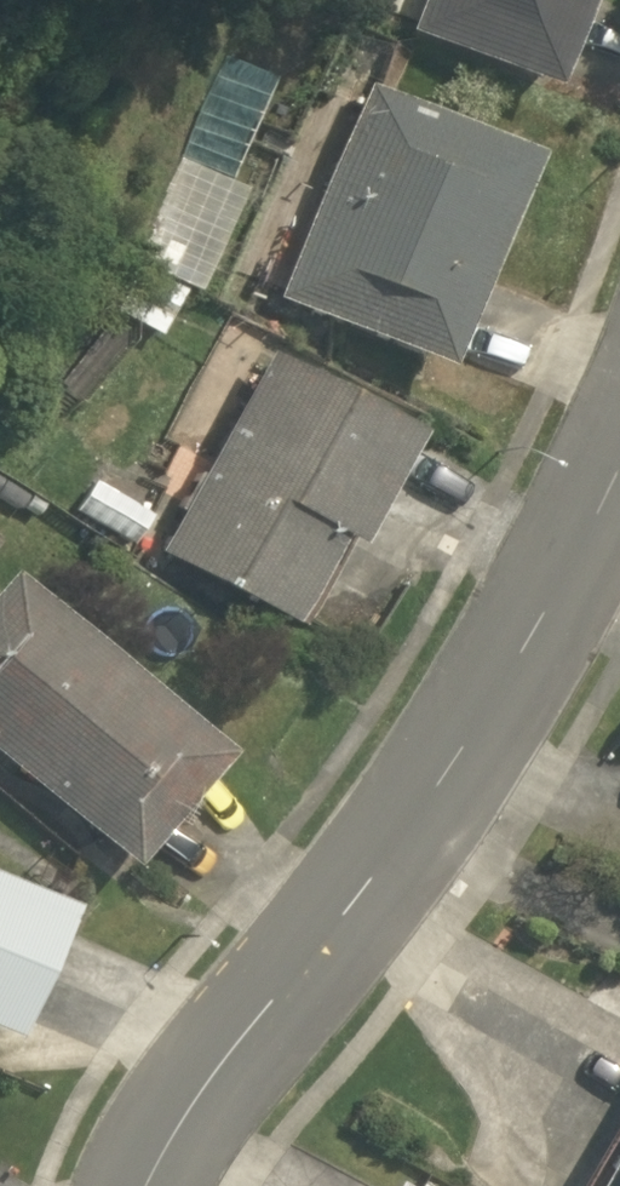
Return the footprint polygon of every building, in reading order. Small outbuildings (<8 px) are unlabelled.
[(576,0),(413,0),(402,27),(543,83),(576,0)] [(274,302),(443,368),(527,156),(358,89),(274,302)] [(156,332),(178,286),(127,261),(104,308),(156,332)] [(159,554),(288,625),(335,538),(352,548),(415,434),(268,354),(159,554)] [(142,513),(90,482),(74,511),(125,541),(142,513)] [(130,866),(223,755),(7,574),(0,583),(0,758),(130,866)] [(7,1039),(63,905),(0,879),(0,1037),(7,1039)] [(590,1185),(619,1185),(619,1135),(590,1185)]
